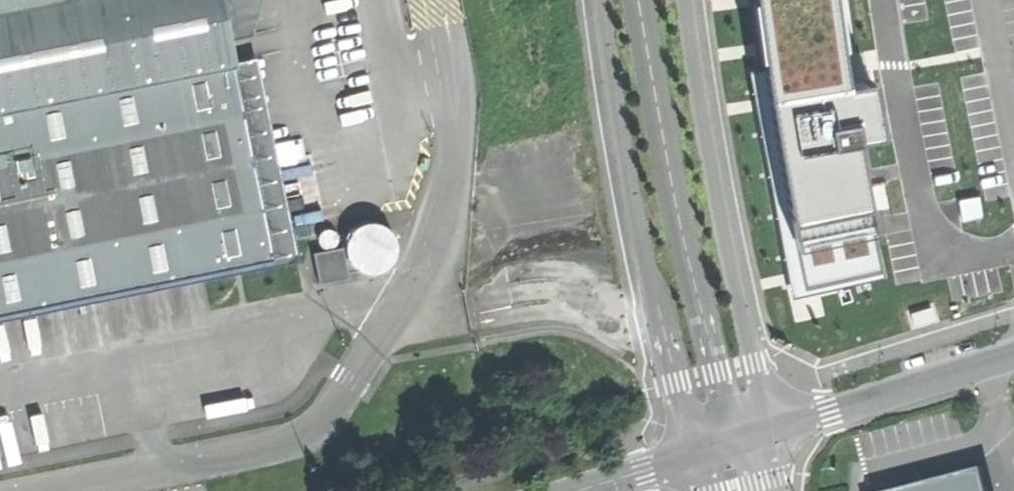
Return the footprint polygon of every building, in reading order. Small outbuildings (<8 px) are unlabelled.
[(26,313),(61,306),(93,299),(125,293),(158,286),(190,280),(203,277),(235,271),(241,270),(245,269),(244,262),(281,255),(278,242),(268,192),(261,156),(271,154),(261,106),(251,55),(281,48),(272,4),(279,3),(278,0),(0,0),(0,318),(26,313)] [(768,95),(779,164),(806,293),(884,276),(854,138),(880,133),(870,83),(858,85),(846,87),(834,0),(755,0),(768,95)] [(353,267),(395,270),(398,228),(357,224),(353,267)] [(345,247),(316,252),(320,282),(350,277),(345,247)] [(884,490),(988,490),(982,466),(917,482),(884,490)]
